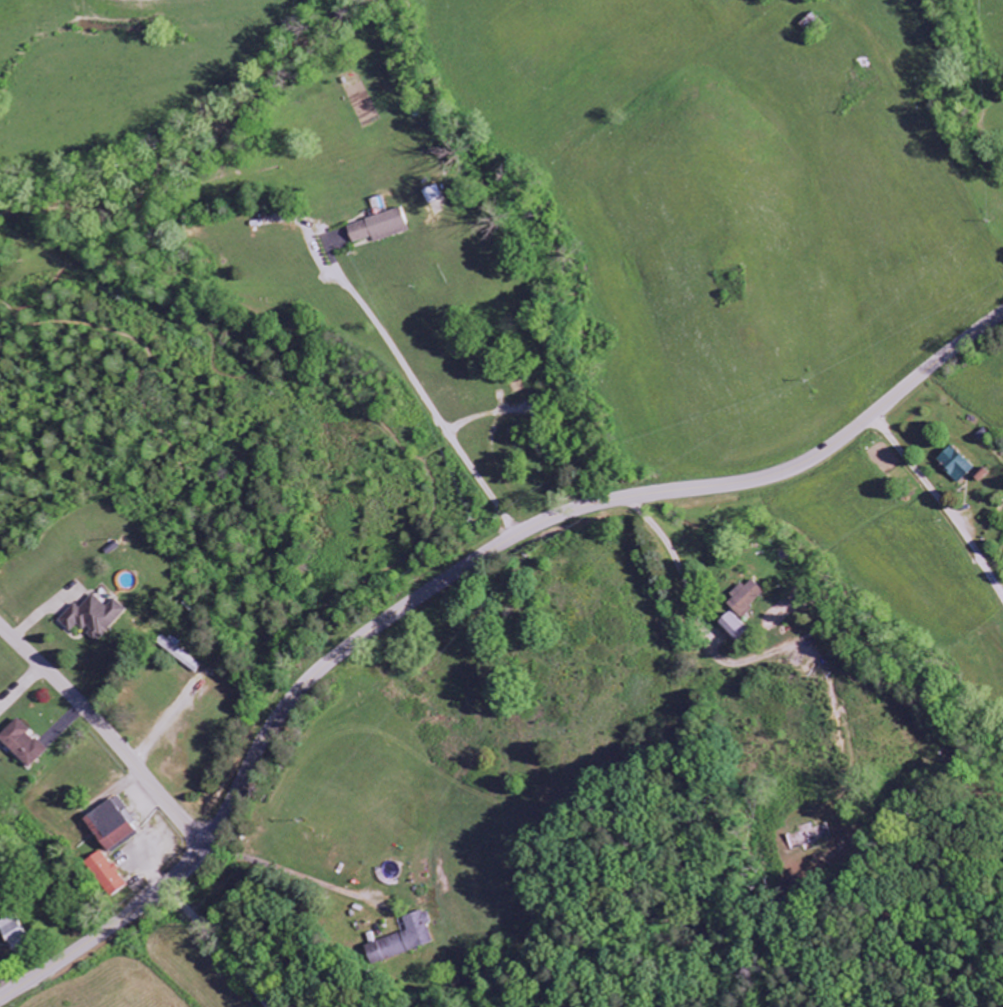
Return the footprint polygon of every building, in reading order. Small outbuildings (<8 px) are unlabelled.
[(373,243),(408,232),(401,209),(347,226),(353,244),(372,238),(373,243)] [(934,460),(955,484),(971,470),(950,446),(934,460)] [(745,619),(755,610),(752,607),(766,593),(754,580),(729,603),(745,619)] [(71,633),(79,625),(88,634),(87,635),(97,644),(127,611),(115,599),(108,607),(94,595),(80,609),(75,605),(59,622),(71,633)] [(735,642),(747,629),(729,612),(717,624),(735,642)] [(177,648),(179,646),(165,634),(157,642),(194,673),(199,666),(177,648)] [(30,734),(32,732),(18,719),(0,738),(0,741),(31,770),(49,751),(30,734)] [(142,834),(117,798),(86,819),(111,856),(142,834)] [(86,863),(111,899),(129,887),(104,850),(86,863)] [(433,944),(427,925),(431,923),(426,910),(403,918),(407,932),(388,939),(392,949),(399,947),(402,955),(433,944)] [(8,952),(26,946),(17,916),(0,922),(0,926),(8,952)]
